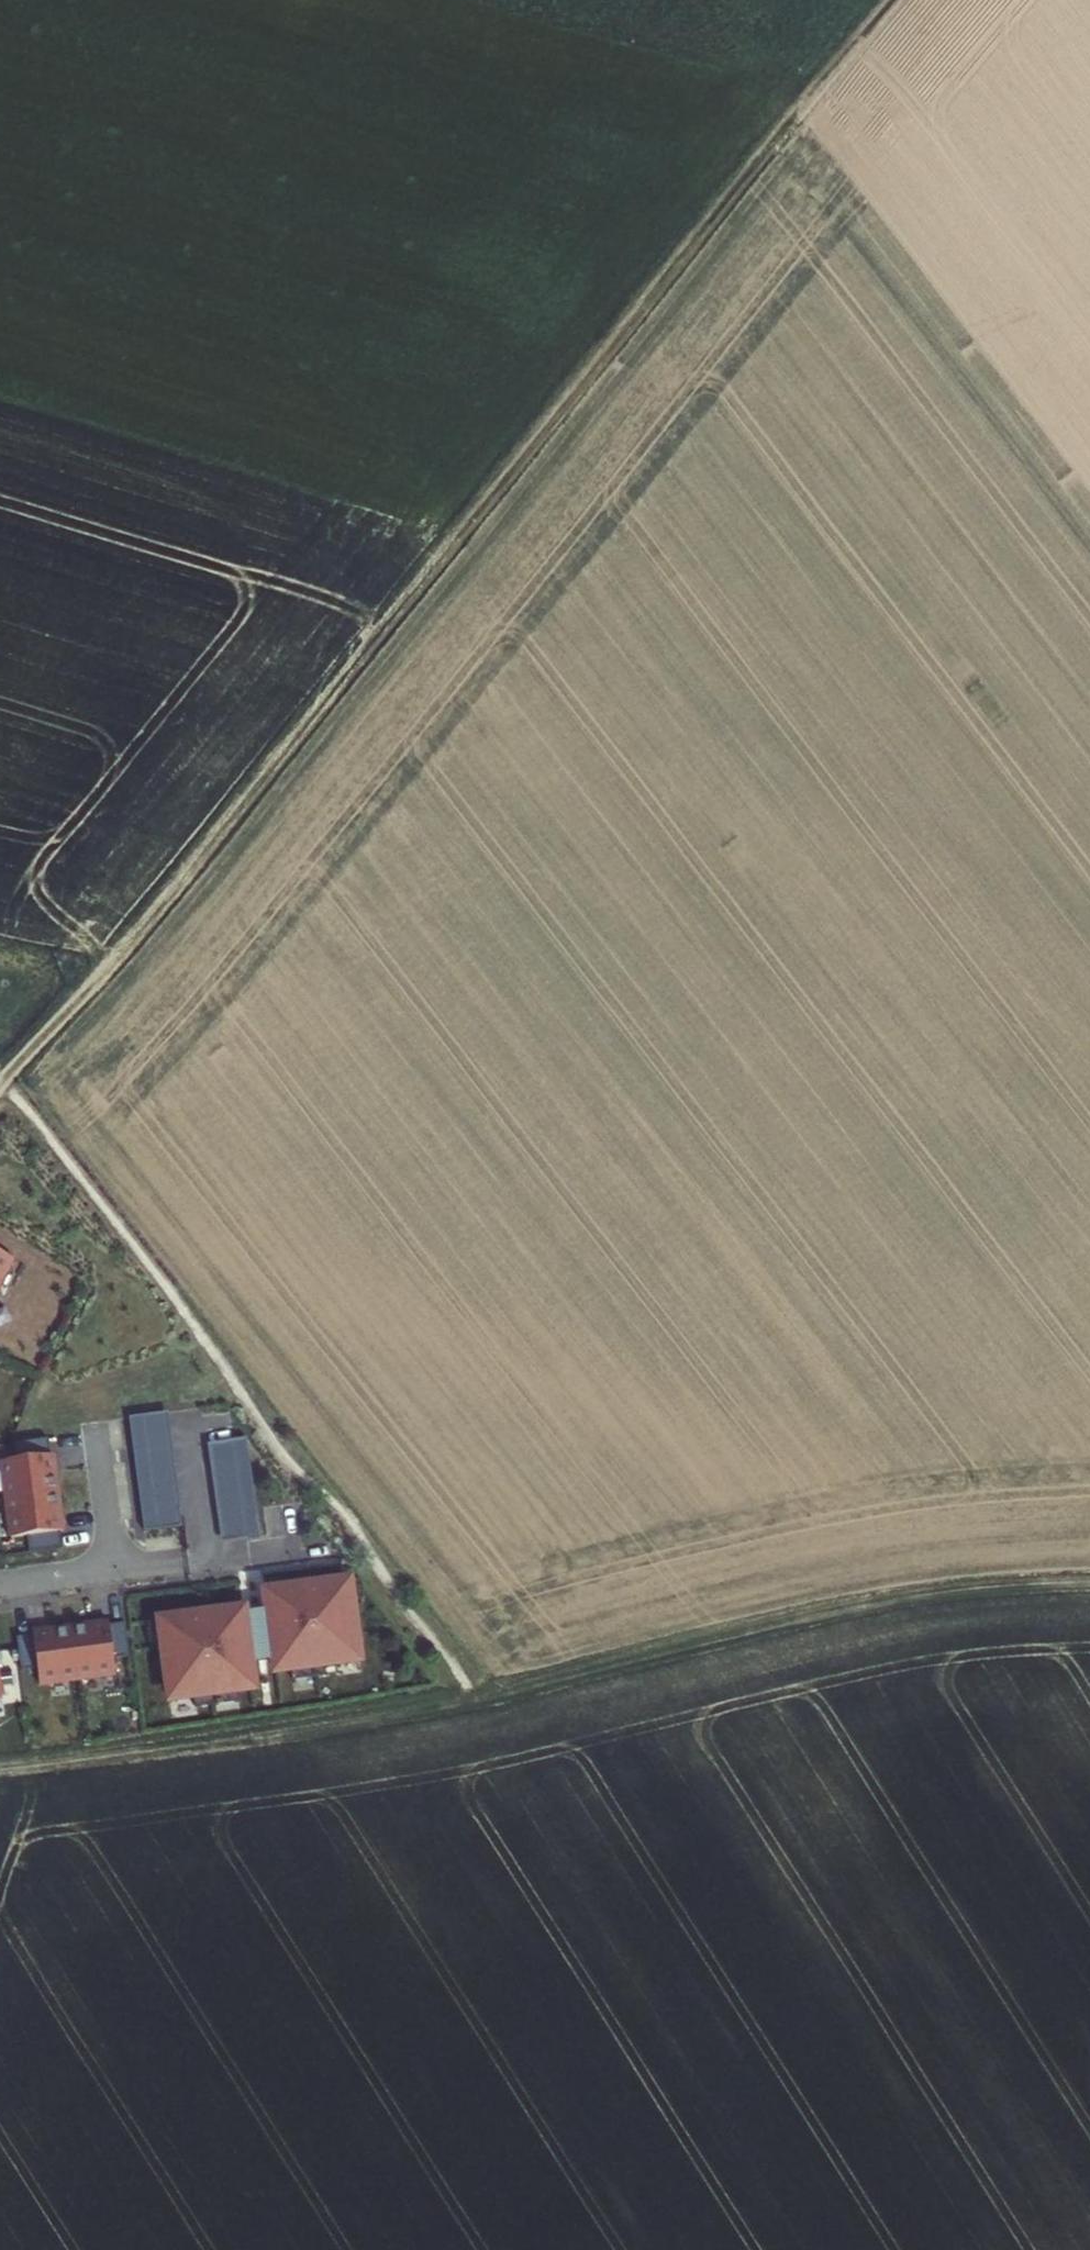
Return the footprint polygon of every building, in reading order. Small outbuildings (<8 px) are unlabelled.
[(0,1248),(0,1291),(1,1292),(19,1258),(0,1248)] [(173,1411),(144,1414),(157,1512),(186,1508),(173,1411)] [(157,1512),(144,1414),(133,1416),(149,1530),(188,1525),(186,1508),(157,1512)] [(251,1437),(240,1439),(255,1537),(267,1535),(251,1437)] [(52,1438),(19,1442),(21,1459),(5,1461),(10,1499),(62,1492),(57,1454),(55,1454),(52,1438)] [(240,1439),(212,1442),(227,1540),(255,1537),(240,1439)] [(62,1492),(10,1499),(16,1537),(32,1535),(34,1551),(67,1546),(65,1530),(67,1530),(62,1492)] [(353,1579),(269,1590),(279,1670),(295,1668),(297,1679),(341,1673),(339,1662),(364,1659),(361,1634),(355,1635),(352,1608),(357,1607),(353,1579)] [(364,1579),(353,1581),(356,1599),(367,1598),(364,1579)] [(357,1607),(352,1608),(355,1635),(361,1634),(367,1633),(364,1606),(357,1607)] [(248,1607),(163,1619),(166,1639),(167,1647),(172,1646),(176,1673),(170,1674),(174,1699),(199,1696),(200,1706),(244,1701),(243,1690),(258,1688),(252,1643),(249,1618),(248,1607)] [(272,1615),(249,1618),(252,1643),(275,1640),(272,1615)] [(163,1620),(158,1621),(160,1640),(166,1639),(163,1620)] [(113,1621),(75,1626),(82,1678),(120,1673),(118,1657),(135,1655),(130,1621),(114,1623),(113,1621)] [(37,1634),(21,1636),(25,1670),(42,1667),(44,1684),(82,1678),(75,1626),(37,1631),(37,1634)] [(167,1647),(160,1648),(164,1675),(170,1674),(176,1673),(172,1646),(167,1647)]
